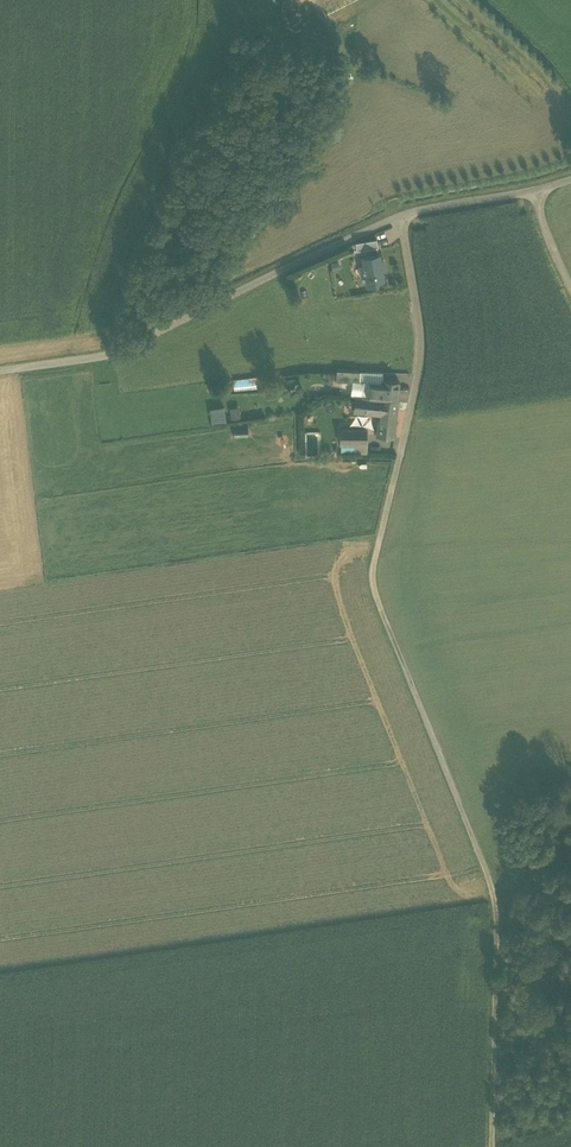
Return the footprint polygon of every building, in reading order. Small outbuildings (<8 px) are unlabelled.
[(376,239),(355,242),(356,250),(378,247),(376,239)] [(365,276),(367,286),(377,284),(376,281),(383,280),(379,254),(362,257),(363,265),(360,266),(362,276),(365,276)] [(359,380),(360,371),(337,370),(336,381),(353,382),(359,382),(359,380)] [(360,371),(359,380),(363,381),(369,381),(369,372),(360,371)] [(361,397),(398,401),(399,381),(382,379),(382,383),(369,381),(363,381),(361,397)] [(359,382),(353,382),(352,396),(356,397),(361,397),(363,381),(359,380),(359,382)] [(394,437),(398,401),(361,397),(356,397),(354,411),(378,413),(376,434),(394,437)] [(240,406),(230,407),(230,417),(240,417),(240,406)] [(263,418),(249,419),(250,428),(264,427),(263,418)] [(208,423),(208,433),(224,433),(224,423),(208,423)] [(357,443),(365,443),(365,428),(341,428),(341,443),(357,443)] [(365,443),(357,443),(357,452),(366,452),(365,443)]
